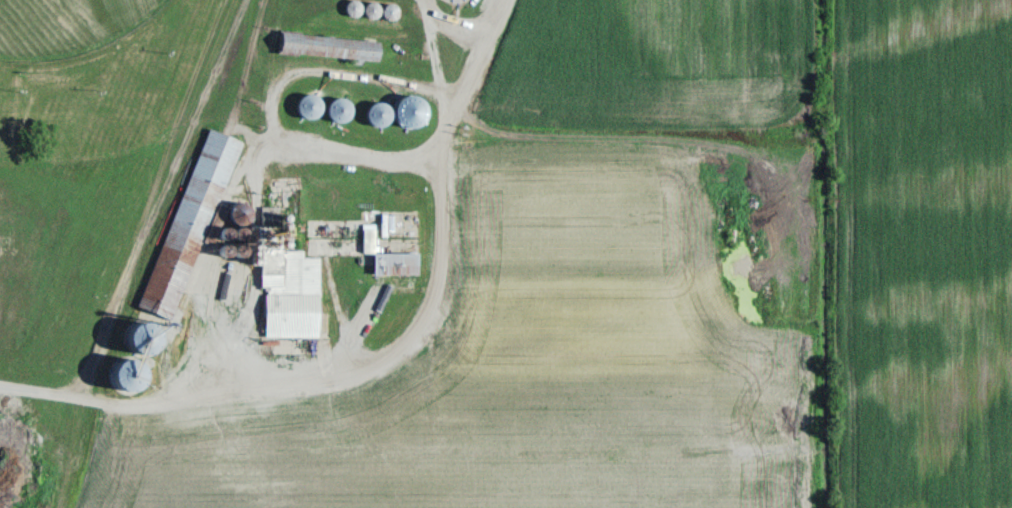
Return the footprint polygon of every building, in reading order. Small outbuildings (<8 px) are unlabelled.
[(394,5),(382,8),(386,21),(397,18),(394,5)] [(308,43),(309,33),(279,31),(277,54),(379,61),(380,48),(308,43)] [(319,114),(314,94),(298,98),(303,118),(319,114)] [(333,125),(351,119),(344,99),(327,104),(333,125)] [(382,103),(367,105),(371,126),(387,123),(382,103)] [(364,256),(364,234),(309,234),(309,256),(364,256)] [(318,257),(302,257),(301,250),(282,251),(282,261),(262,262),(263,338),(319,337),(318,257)] [(418,274),(418,253),(369,253),(369,274),(418,274)] [(117,389),(133,391),(137,364),(121,362),(117,389)]
